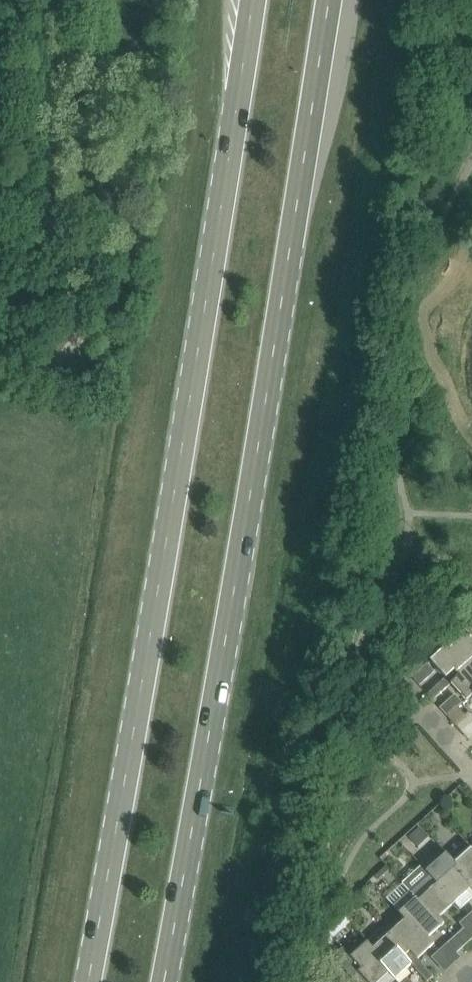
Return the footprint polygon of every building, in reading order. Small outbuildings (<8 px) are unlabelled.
[(446,687),(451,683),(460,675),(457,673),(471,660),(471,650),(462,639),(459,641),(456,638),(430,660),(445,677),(441,681),(446,687)] [(457,673),(460,675),(451,683),(466,700),(471,695),(471,660),(457,673)] [(433,699),(446,687),(441,681),(428,693),(433,699)] [(458,707),(447,716),(454,724),(465,715),(458,707)] [(448,856),(463,872),(459,875),(471,890),(471,850),(471,848),(465,841),(449,856),(448,856)] [(471,897),(471,890),(459,875),(462,872),(449,857),(445,853),(426,870),(460,908),(471,897)] [(385,866),(373,877),(377,882),(389,871),(385,866)] [(428,904),(439,917),(454,903),(459,909),(460,908),(426,871),(421,866),(402,883),(410,891),(409,891),(424,908),(428,904)] [(420,928),(428,937),(444,922),(439,917),(428,904),(424,908),(409,891),(393,906),(405,919),(416,932),(420,928)] [(350,923),(343,916),(326,932),(333,939),(350,923)] [(390,933),(389,934),(406,953),(409,950),(417,959),(434,944),(428,937),(420,928),(416,932),(405,919),(390,933)] [(384,927),(367,942),(384,961),(381,965),(394,979),(411,964),(415,969),(421,963),(417,959),(409,950),(406,953),(389,934),(390,933),(384,927)] [(455,935),(464,945),(471,938),(463,928),(455,935)] [(456,952),(464,945),(455,935),(447,942),(456,952)] [(332,956),(356,981),(391,981),(394,979),(381,965),(384,961),(367,942),(351,956),(342,947),(332,956)] [(433,976),(421,963),(415,969),(427,981),(433,976)]
